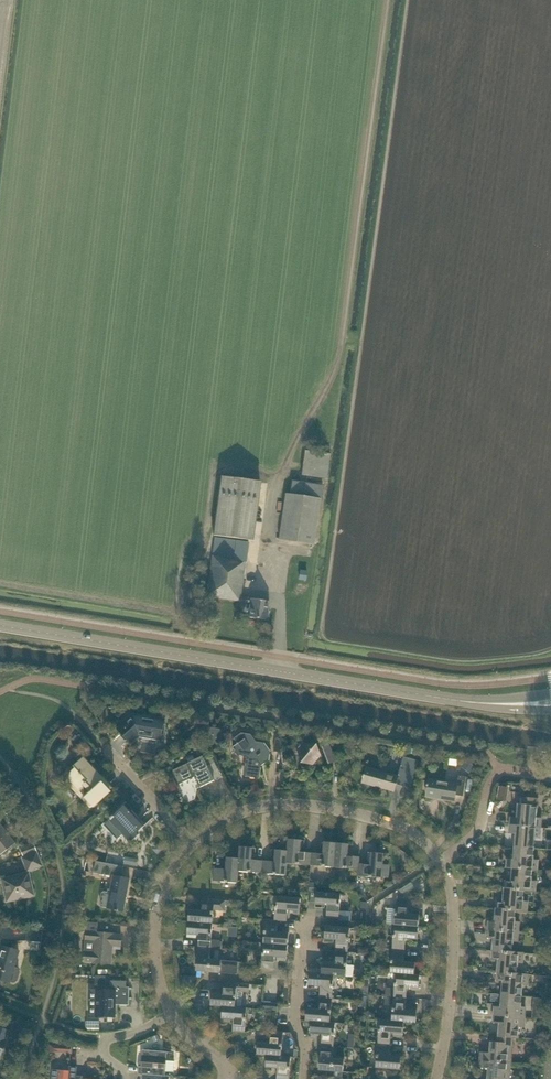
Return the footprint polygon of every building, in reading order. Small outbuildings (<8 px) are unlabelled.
[(327,479),(330,455),(305,451),(301,476),(327,479)] [(252,541),(260,483),(221,478),(213,536),(252,541)] [(322,486),(304,483),(292,481),(291,494),(285,494),(279,539),(314,544),(322,486)] [(223,557),(225,540),(215,538),(212,558),(206,557),(204,567),(211,568),(206,597),(239,602),(239,601),(250,603),(248,617),(267,620),(269,602),(251,599),(240,598),(246,562),(236,561),(236,559),(223,557)] [(161,739),(165,720),(134,715),(118,728),(132,743),(143,733),(153,735),(152,738),(161,739)] [(210,727),(207,738),(211,745),(219,742),(222,732),(220,729),(210,727)] [(260,778),(262,765),(270,760),(271,751),(266,743),(257,741),(252,734),(242,733),(234,738),(238,743),(233,747),(239,755),(248,756),(249,759),(250,759),(247,776),(260,778)] [(283,753),(281,739),(276,738),(274,751),(283,753)] [(317,745),(304,743),(300,742),(296,746),(303,763),(314,765),(321,756),(321,753),(325,752),(329,764),(336,761),(330,744),(323,747),(318,746),(317,745)] [(200,787),(215,780),(203,756),(174,770),(180,784),(195,776),(200,787)] [(367,767),(363,783),(394,792),(396,784),(411,788),(419,761),(404,757),(400,769),(399,776),(367,767)] [(95,778),(99,775),(84,758),(75,766),(79,770),(76,773),(74,775),(73,777),(73,782),(74,784),(80,790),(93,806),(110,790),(102,782),(100,784),(100,783),(100,782),(100,781),(98,779),(98,778),(97,778),(96,778),(95,778)] [(464,796),(467,777),(459,776),(458,784),(429,779),(426,796),(455,801),(456,795),(464,796)] [(537,818),(539,799),(519,797),(518,818),(511,818),(510,825),(541,828),(542,818),(537,818)] [(137,832),(145,825),(127,805),(118,812),(117,812),(114,814),(115,815),(105,825),(118,839),(125,832),(132,841),(139,834),(137,832)] [(540,838),(541,828),(510,825),(510,833),(516,833),(515,847),(534,849),(535,837),(540,838)] [(13,843),(0,826),(0,853),(13,843)] [(25,837),(29,834),(24,827),(19,831),(25,837)] [(301,852),(302,840),(289,839),(288,851),(287,863),(288,863),(311,865),(312,853),(301,852)] [(335,867),(337,843),(325,842),(324,854),(312,853),(311,865),(335,867)] [(348,856),(349,844),(337,843),(335,867),(358,869),(359,863),(360,857),(348,856)] [(23,856),(36,851),(33,844),(20,849),(23,856)] [(252,859),(253,848),(241,847),(240,858),(239,871),(263,873),(264,861),(252,859)] [(533,860),(534,849),(515,847),(514,860),(508,860),(507,868),(514,868),(533,870),(537,870),(538,860),(533,860)] [(288,851),(276,850),(275,861),(264,861),(263,873),(287,875),(288,863),(287,863),(288,851)] [(382,878),(384,854),(372,852),(371,864),(359,863),(358,869),(358,876),(382,878)] [(27,872),(42,866),(36,853),(22,858),(27,872)] [(240,858),(228,857),(227,869),(215,868),(214,881),(238,883),(239,871),(240,858)] [(123,873),(124,866),(96,861),(94,872),(111,876),(112,871),(123,873)] [(533,870),(514,868),(512,881),(506,881),(505,888),(524,890),(536,891),(537,881),(532,881),(533,870)] [(7,901),(33,895),(28,874),(2,879),(7,901)] [(124,911),(130,879),(113,876),(110,893),(105,892),(103,893),(101,904),(102,906),(108,907),(108,908),(124,911)] [(524,890),(505,888),(504,902),(497,901),(497,909),(516,911),(527,912),(528,902),(523,901),(524,890)] [(327,917),(339,918),(340,914),(340,910),(341,894),(317,892),(316,904),(328,905),(327,917)] [(300,911),(301,898),(277,896),(275,920),(278,920),(278,921),(287,921),(288,910),(300,911)] [(225,911),(226,901),(203,899),(202,910),(190,910),(189,922),(213,924),(214,910),(225,911)] [(408,914),(409,902),(397,901),(395,925),(419,927),(420,915),(408,914)] [(516,911),(497,909),(495,922),(489,922),(488,929),(519,932),(520,922),(515,922),(516,911)] [(340,910),(340,914),(339,918),(339,920),(346,921),(351,921),(352,911),(340,910)] [(275,920),(266,919),(264,943),(288,945),(289,933),(277,932),(278,921),(278,920),(275,920)] [(98,930),(99,923),(81,921),(80,928),(98,930)] [(211,948),(213,924),(189,922),(188,934),(199,935),(198,947),(211,948)] [(418,939),(419,927),(395,925),(393,949),(405,950),(406,938),(418,939)] [(348,952),(350,928),(326,926),(325,938),(337,939),(336,951),(348,952)] [(41,942),(42,929),(27,928),(25,941),(41,942)] [(518,942),(519,932),(488,929),(488,937),(494,937),(493,951),(512,953),(512,952),(513,941),(518,942)] [(86,952),(85,961),(111,963),(113,946),(121,946),(122,935),(88,932),(87,939),(86,952)] [(287,958),(288,945),(264,943),(262,962),(257,962),(257,969),(262,967),(274,968),(275,956),(287,958)] [(9,983),(10,981),(13,982),(16,980),(19,972),(17,969),(14,968),(18,951),(15,950),(0,946),(0,980),(9,983)] [(210,959),(211,948),(198,947),(197,970),(238,974),(239,961),(210,959)] [(404,961),(405,950),(393,949),(391,973),(396,973),(415,975),(415,974),(416,962),(404,961)] [(346,976),(348,952),(336,951),(335,963),(323,962),(322,974),(334,975),(346,976)] [(512,952),(512,953),(493,951),(492,958),(499,959),(498,972),(517,974),(518,963),(523,963),(524,953),(512,952)] [(517,974),(498,972),(497,980),(504,981),(503,994),(522,996),(523,984),(528,985),(529,975),(517,974)] [(322,974),(310,973),(309,985),(321,986),(320,998),(332,999),(334,975),(322,974)] [(415,974),(415,975),(396,973),(395,989),(387,988),(386,996),(407,998),(408,986),(419,987),(420,975),(415,974)] [(97,992),(96,1015),(115,1015),(115,1003),(129,1003),(129,987),(126,987),(126,981),(110,980),(110,987),(110,991),(110,992),(97,992)] [(212,993),(211,1005),(223,1006),(236,1007),(242,1007),(243,991),(249,992),(250,984),(238,983),(225,982),(224,990),(219,989),(218,990),(213,990),(212,993)] [(521,1007),(522,996),(503,994),(502,1007),(495,1007),(494,1014),(525,1017),(526,1007),(521,1007)] [(406,1010),(407,998),(386,996),(386,1004),(393,1005),(392,1020),(392,1021),(405,1022),(416,1023),(418,1010),(406,1010)] [(330,1022),(332,999),(320,998),(319,1009),(307,1008),(306,1021),(312,1021),(330,1022)] [(279,1002),(270,1001),(269,1010),(278,1010),(279,1002)] [(223,1006),(222,1018),(234,1019),(233,1031),(245,1032),(246,1029),(247,1008),(242,1007),(236,1007),(223,1006)] [(524,1027),(525,1017),(494,1014),(494,1022),(500,1023),(499,1036),(513,1037),(513,1038),(518,1038),(519,1026),(524,1027)] [(392,1021),(392,1020),(380,1019),(378,1043),(391,1044),(392,1033),(404,1034),(405,1022),(392,1021)] [(14,1021),(9,1037),(17,1040),(23,1024),(14,1021)] [(330,1022),(312,1021),(311,1033),(322,1034),(321,1046),(334,1047),(336,1023),(330,1022)] [(288,1031),(288,1041),(297,1040),(297,1030),(288,1031)] [(282,1056),(284,1032),(271,1031),(270,1043),(258,1042),(257,1054),(267,1055),(282,1056)] [(513,1038),(513,1037),(499,1036),(499,1043),(492,1042),(491,1053),(481,1053),(481,1060),(511,1062),(513,1038)] [(390,1056),(391,1044),(378,1043),(376,1068),(401,1070),(402,1057),(390,1056)] [(333,1058),(334,1047),(321,1046),(319,1070),(344,1072),(345,1059),(333,1058)] [(167,1061),(167,1052),(143,1050),(142,1067),(140,1067),(139,1074),(143,1074),(166,1076),(166,1072),(174,1072),(175,1061),(167,1061)] [(282,1056),(267,1055),(266,1067),(278,1068),(277,1078),(290,1078),(291,1057),(282,1056)] [(511,1062),(481,1060),(480,1067),(489,1068),(488,1078),(510,1078),(511,1062)] [(77,1067),(70,1066),(70,1071),(53,1069),(52,1078),(76,1078),(76,1076),(77,1076),(77,1067)]
